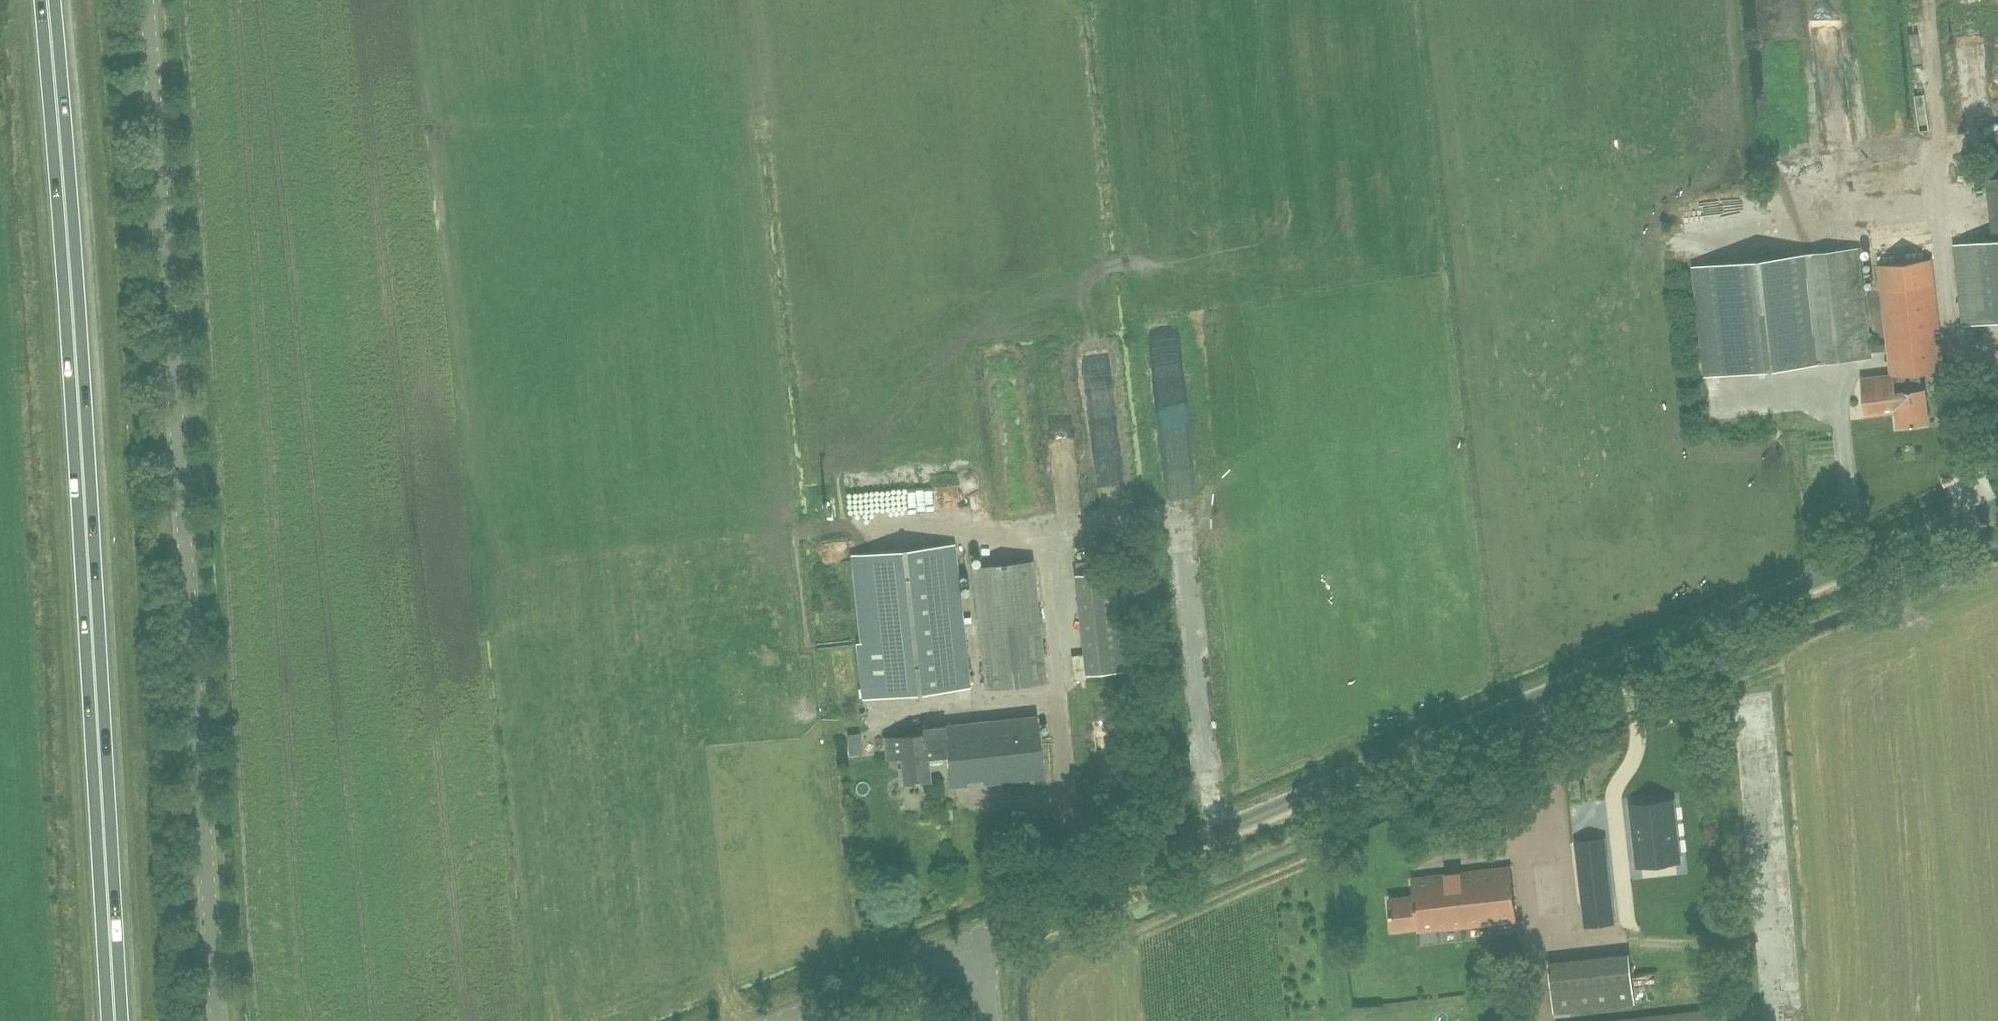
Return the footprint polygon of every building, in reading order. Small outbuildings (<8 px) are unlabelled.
[(1987,179),(1994,240),(1954,244),(1963,325),(1997,321),(1997,178),(1987,179)] [(1699,268),(1710,374),(1870,356),(1870,352),(1888,350),(1891,375),(1861,378),(1865,415),(1896,411),(1898,427),(1929,423),(1925,389),(1922,389),(1920,373),(1944,370),(1941,344),(1935,344),(1934,328),(1939,328),(1932,260),(1879,265),(1887,344),(1869,346),(1859,251),(1699,268)] [(965,553),(957,554),(956,544),(853,555),(868,697),(971,686),(959,576),(967,575),(965,553)] [(1047,682),(1034,560),(972,567),(985,689),(1047,682)] [(1112,571),(1082,574),(1093,671),(1138,666),(1135,641),(1120,642),(1112,571)] [(902,758),(904,783),(906,783),(929,780),(929,781),(931,780),(931,779),(930,779),(928,757),(948,755),(951,787),(968,785),(968,780),(984,778),(984,783),(1045,777),(1038,715),(924,728),(924,733),(885,737),(887,759),(902,758)] [(860,760),(874,759),(872,735),(858,736),(860,760)] [(1666,811),(1631,814),(1637,871),(1671,867),(1666,811)] [(1602,861),(1584,863),(1590,914),(1608,912),(1602,861)] [(1516,921),(1510,868),(1463,873),(1462,872),(1445,874),(1445,875),(1412,879),(1414,897),(1389,900),(1393,930),(1418,927),(1418,932),(1516,921)] [(1548,899),(1548,909),(1567,909),(1567,899),(1548,899)] [(1717,1009),(1609,1020),(1718,1020),(1717,1009)]
